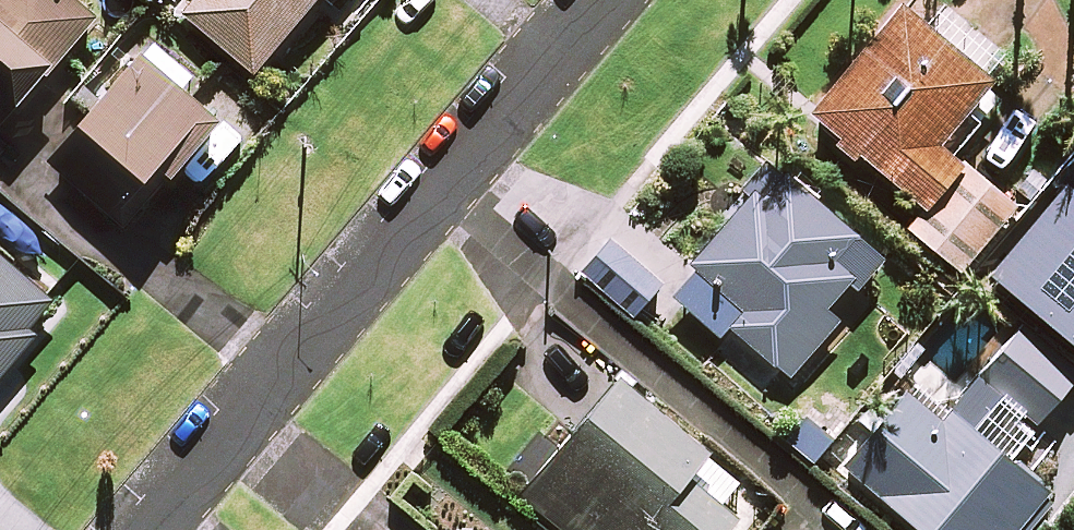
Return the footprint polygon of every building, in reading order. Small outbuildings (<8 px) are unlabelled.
[(74,0),(0,0),(0,123),(93,17),(74,0)] [(179,12),(252,71),(310,0),(189,0),(179,12)] [(1001,88),(895,2),(806,111),(921,206),(958,161),(948,153),(1001,88)] [(173,58),(146,35),(42,156),(109,214),(156,160),(167,170),(214,115),(162,71),(173,58)] [(880,254),(769,162),(664,290),(718,335),(726,325),(788,375),(835,318),(831,314),(880,254)] [(984,270),(1073,346),(1073,164),(984,270)] [(659,284),(610,240),(581,273),(631,316),(659,284)] [(0,261),(0,373),(54,304),(0,261)] [(1019,321),(976,373),(1035,421),(1073,374),(1073,367),(1019,321)] [(615,376),(519,494),(563,529),(716,529),(730,513),(680,472),(702,446),(615,376)] [(901,384),(837,461),(920,529),(1010,529),(1044,490),(947,409),(940,417),(901,384)]
